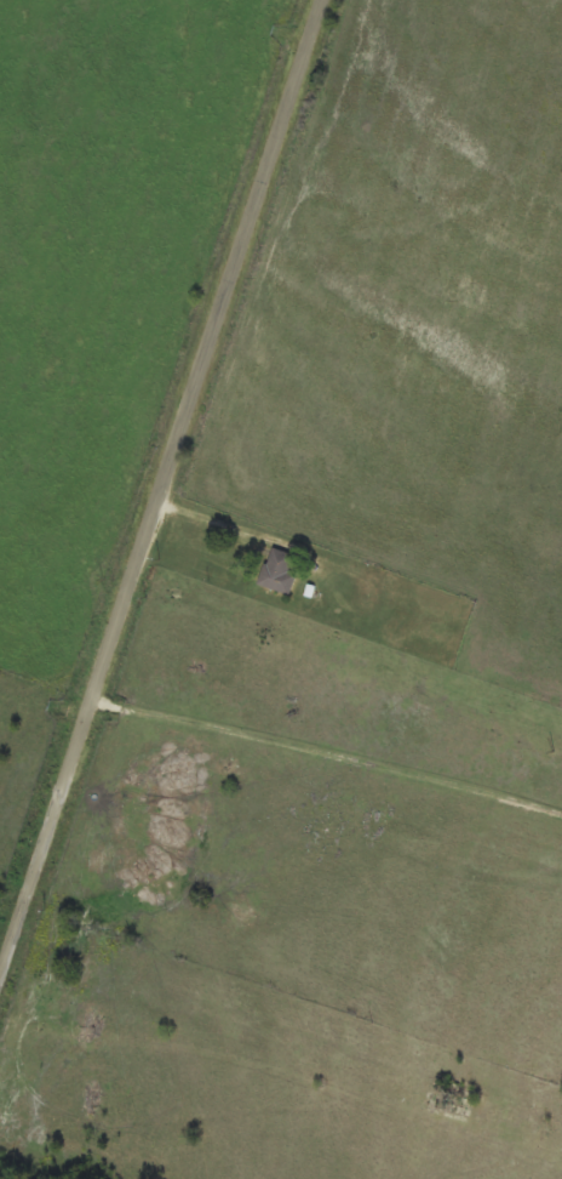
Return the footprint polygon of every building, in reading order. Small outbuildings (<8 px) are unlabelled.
[(297,557),(276,548),(261,584),(289,596),(298,575),(290,572),(297,557)]
